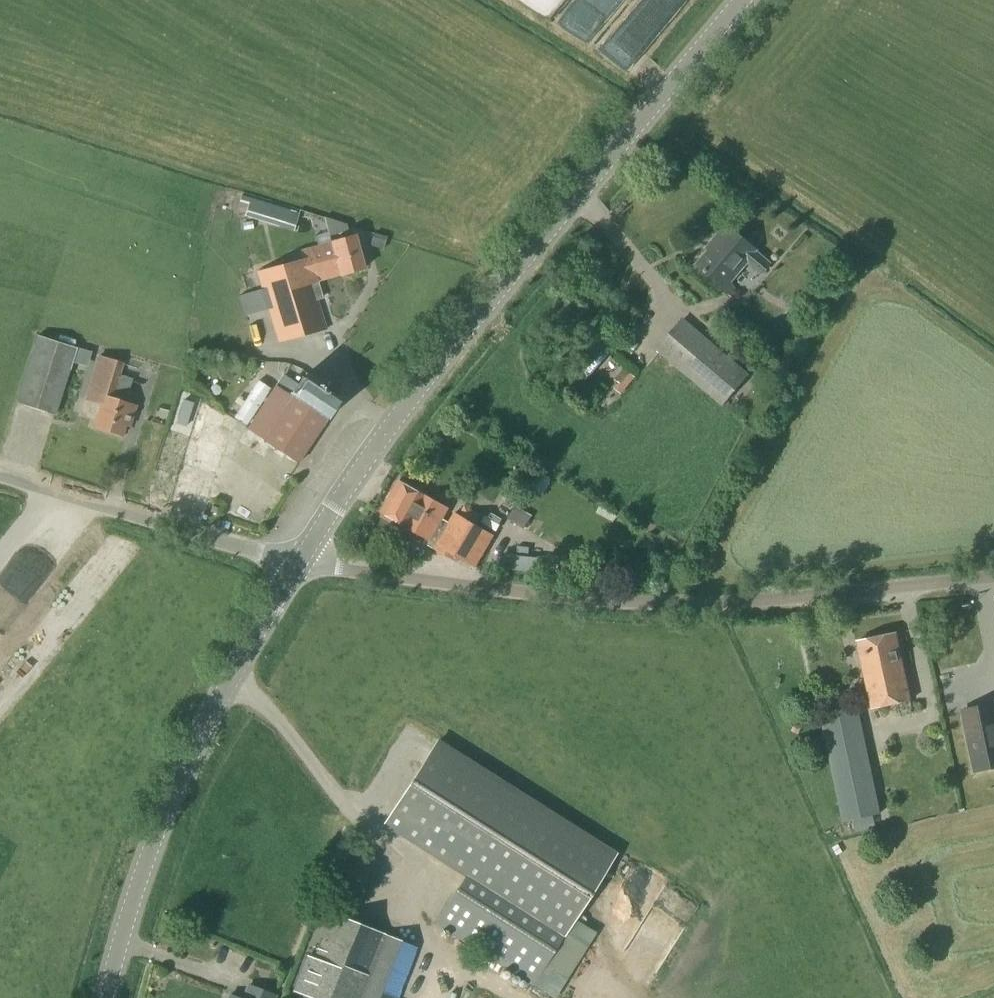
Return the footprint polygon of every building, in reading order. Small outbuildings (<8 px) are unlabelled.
[(552,14),(566,0),(538,0),(552,14)] [(606,12),(589,1),(575,25),(592,35),(606,12)] [(293,232),(299,214),(241,196),(238,207),(246,210),(244,217),(269,224),(293,232)] [(762,277),(771,263),(757,251),(727,225),(707,248),(709,250),(696,267),(724,290),(746,264),(762,277)] [(374,235),(370,246),(383,250),(386,239),(387,238),(374,234),(374,235)] [(327,330),(313,283),(339,275),(363,269),(355,236),(331,242),(331,243),(298,251),(301,261),(257,273),(262,289),(238,296),(244,317),(268,309),(279,344),(327,330)] [(723,408),(749,376),(683,319),(656,350),(723,408)] [(56,416),(77,348),(37,336),(15,403),(56,416)] [(129,428),(136,407),(126,404),(133,379),(121,376),(124,363),(98,356),(84,401),(101,406),(94,428),(122,436),(125,427),(129,428)] [(600,400),(614,412),(644,375),(628,361),(615,377),(617,380),(600,400)] [(298,463),(338,403),(304,381),(264,441),(298,463)] [(443,519),(448,509),(401,483),(383,515),(427,538),(431,541),(443,519)] [(475,568),(493,536),(478,527),(478,528),(454,514),(449,522),(443,519),(431,541),(427,538),(424,543),(434,548),(434,549),(457,562),(459,559),(475,568)] [(872,711),(911,703),(896,634),(857,643),(872,711)] [(963,711),(975,772),(993,768),(993,705),(963,711)] [(851,709),(827,714),(818,716),(821,727),(862,719),(860,707),(851,709)] [(533,987),(562,939),(575,918),(616,852),(437,739),(382,826),(465,878),(434,926),(533,987)] [(867,742),(826,751),(841,823),(852,821),(872,817),(874,816),(882,815),(867,742)] [(639,910),(629,932),(639,937),(649,914),(639,910)] [(556,967),(576,977),(594,942),(585,937),(593,922),(601,927),(603,923),(585,913),(556,967)] [(417,948),(333,915),(316,959),(307,956),(293,992),(309,997),(398,997),(417,948)] [(278,996),(247,984),(242,997),(278,997),(278,996)]
